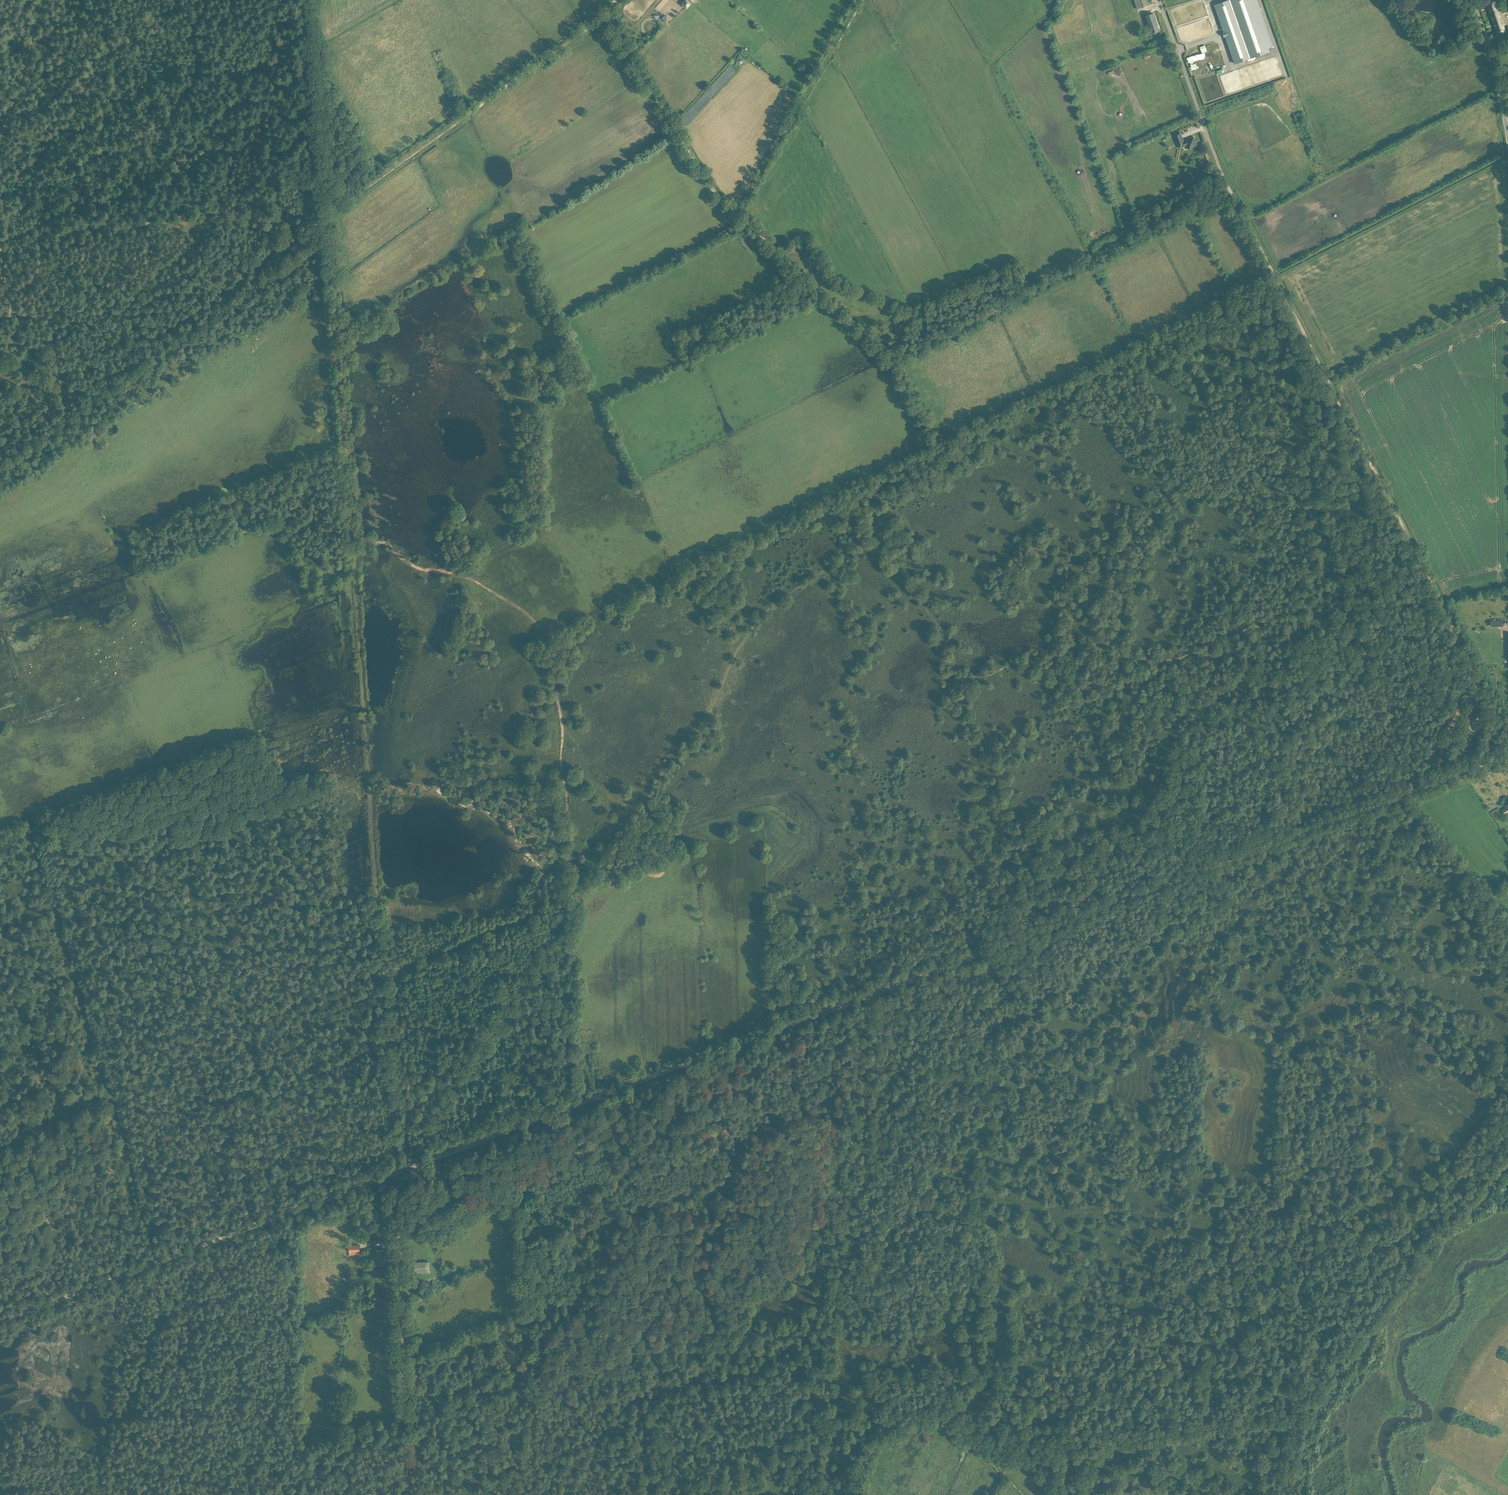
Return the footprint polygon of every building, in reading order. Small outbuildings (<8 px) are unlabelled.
[(1139,8),(1151,4),(1150,0),(1136,0),(1139,8)] [(1215,4),(1236,63),(1247,59),(1248,61),(1256,58),(1255,56),(1270,51),(1269,48),(1274,46),(1258,0),(1227,0),(1215,4)] [(1491,17),(1500,13),(1495,0),(1486,4),(1491,17)] [(1148,22),(1146,23),(1147,27),(1149,26),(1152,33),(1160,30),(1154,13),(1146,16),(1148,22)] [(1500,13),(1491,17),(1497,34),(1505,32),(1503,24),(1504,24),(1500,13)] [(1180,131),(1174,134),(1178,144),(1181,143),(1183,146),(1187,145),(1188,149),(1197,146),(1194,137),(1185,140),(1185,141),(1184,141),(1180,131)] [(349,1255),(360,1255),(359,1244),(349,1244),(349,1255)] [(388,1250),(376,1250),(377,1264),(389,1263),(388,1250)] [(412,1273),(417,1273),(429,1272),(429,1261),(411,1262),(412,1273)]
